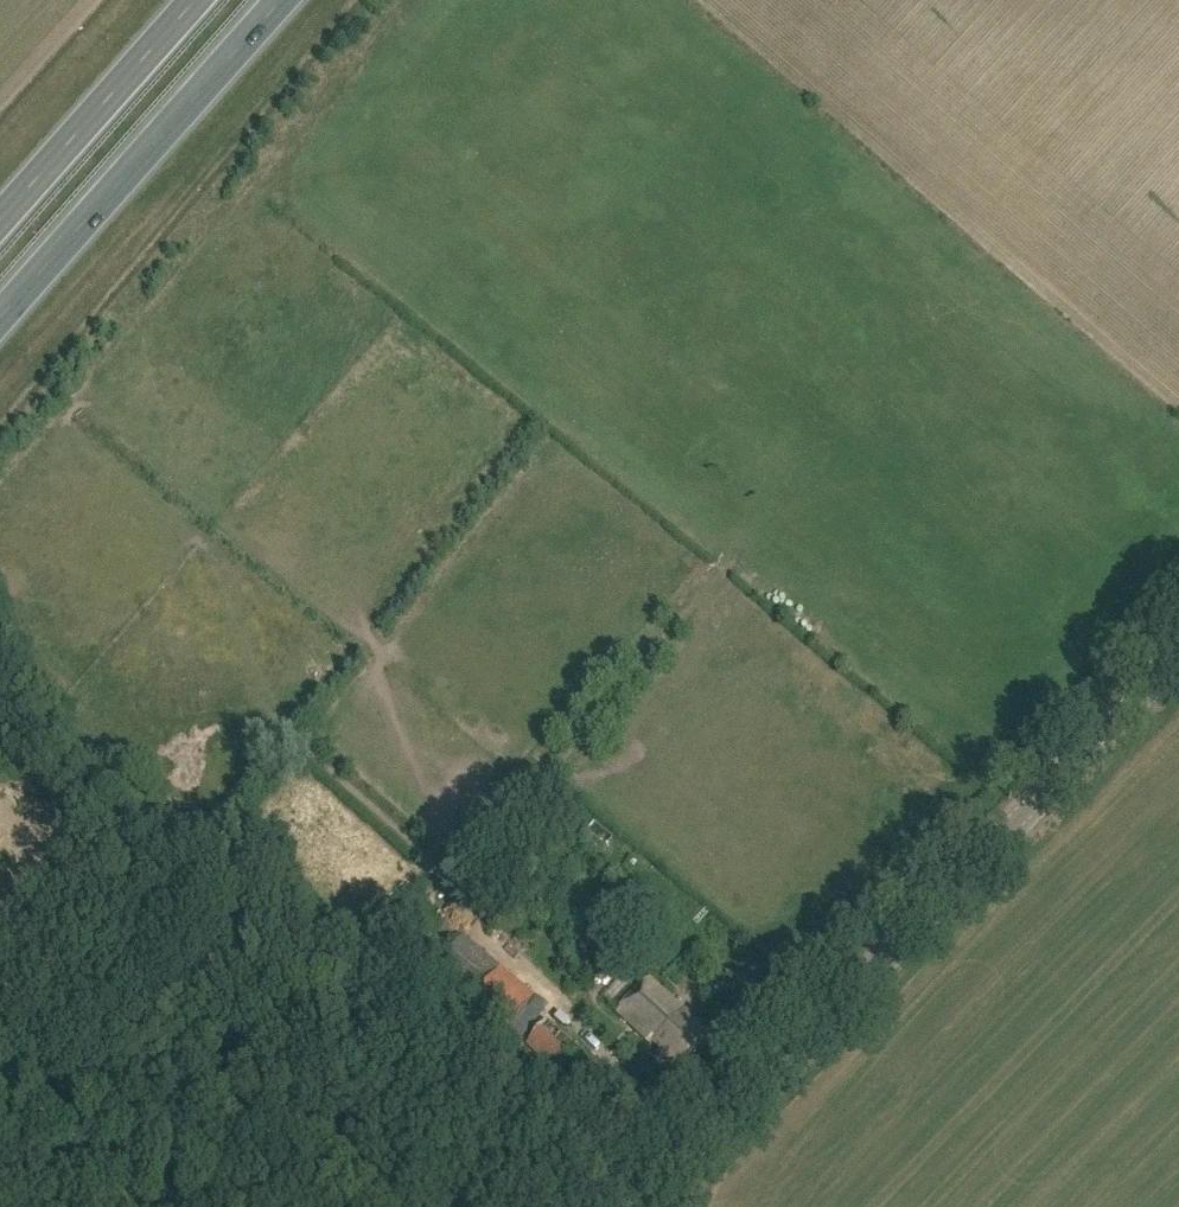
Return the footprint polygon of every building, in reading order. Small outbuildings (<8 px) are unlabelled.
[(534,1000),(464,939),(432,976),(502,1037),(534,1000)] [(687,1016),(649,981),(618,1015),(653,1047),(657,1043),(665,1050),(661,1055),(681,1073),(713,1040),(692,1021),(691,1023),(686,1018),(687,1016)] [(592,1060),(547,1021),(525,1046),(570,1085),(592,1060)]
